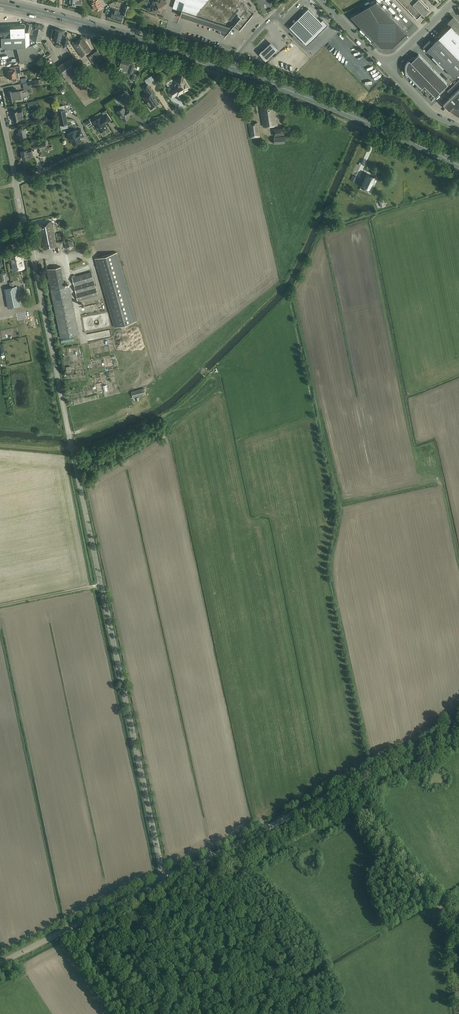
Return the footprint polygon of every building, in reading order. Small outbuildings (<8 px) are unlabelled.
[(91,3),(95,11),(103,7),(99,0),(96,0),(91,3)] [(152,5),(150,11),(156,13),(157,10),(161,12),(163,7),(165,8),(167,2),(161,0),(160,2),(156,1),(154,6),(152,5)] [(249,7),(246,4),(247,3),(243,0),(175,0),(173,7),(173,8),(174,8),(173,8),(181,11),(180,16),(223,29),(222,31),(225,32),(225,30),(228,31),(234,25),(247,9),(249,7)] [(403,22),(404,21),(408,25),(412,21),(407,16),(406,18),(400,12),(395,7),(397,6),(391,0),(382,0),(403,22)] [(425,14),(429,10),(428,8),(429,7),(422,0),(398,0),(417,19),(422,14),(424,15),(425,14)] [(392,46),(407,32),(377,1),(350,16),(380,46),(392,46)] [(127,15),(130,5),(125,4),(122,13),(127,15)] [(322,22),(308,8),(303,13),(308,18),(294,32),(302,40),(312,30),(317,35),(327,25),(323,20),(322,22)] [(118,10),(113,9),(111,18),(121,21),(123,15),(119,14),(119,13),(118,12),(118,10)] [(253,14),(247,9),(234,25),(240,30),(239,30),(240,31),(254,14),(253,13),(253,14)] [(438,37),(432,43),(429,41),(424,46),(433,56),(454,77),(458,72),(458,23),(454,17),(448,22),(451,25),(438,37)] [(34,47),(33,45),(30,45),(29,32),(25,32),(25,31),(26,25),(25,25),(25,24),(10,25),(9,25),(0,25),(0,34),(1,34),(2,49),(17,48),(21,63),(40,58),(38,55),(34,47)] [(39,25),(35,24),(32,39),(36,40),(41,41),(44,26),(39,25)] [(54,30),(54,29),(51,29),(50,36),(53,36),(53,39),(60,41),(63,30),(55,29),(55,30),(54,30)] [(81,57),(91,50),(83,38),(73,45),(81,57)] [(271,41),(259,53),(262,57),(266,60),(278,49),(275,45),(271,41)] [(93,64),(103,58),(98,50),(88,56),(93,64)] [(44,61),(52,55),(50,52),(42,58),(44,61)] [(431,99),(439,91),(447,84),(418,54),(410,62),(409,60),(408,61),(407,62),(407,63),(406,65),(406,66),(406,67),(406,68),(406,69),(406,70),(406,71),(407,72),(407,73),(408,73),(421,87),(420,88),(431,99)] [(122,71),(123,70),(128,72),(132,73),(135,65),(130,64),(129,64),(130,58),(123,56),(121,62),(119,70),(122,71)] [(67,81),(79,73),(71,62),(68,63),(73,70),(67,74),(60,64),(57,66),(67,81)] [(8,70),(8,72),(8,74),(9,74),(9,75),(16,73),(14,67),(9,68),(10,69),(8,70)] [(18,73),(16,73),(9,75),(10,80),(12,79),(13,81),(20,80),(18,73)] [(177,82),(175,84),(174,86),(176,88),(174,88),(168,92),(171,98),(179,93),(179,94),(188,89),(187,87),(188,87),(181,76),(175,80),(177,82)] [(159,82),(164,90),(168,87),(163,79),(159,82)] [(143,96),(147,103),(148,103),(151,109),(156,106),(155,105),(158,103),(155,98),(156,98),(154,95),(155,95),(148,84),(143,87),(147,94),(143,96)] [(16,88),(12,89),(13,90),(8,91),(10,101),(15,100),(18,99),(17,91),(16,91),(16,88)] [(443,104),(449,110),(450,109),(452,110),(454,112),(456,113),(458,115),(458,89),(443,104)] [(263,127),(276,125),(273,105),(261,106),(263,127)] [(128,114),(129,113),(130,114),(133,112),(130,107),(125,110),(123,108),(117,112),(123,121),(130,117),(128,114)] [(61,125),(68,124),(65,109),(58,111),(61,125)] [(23,118),(22,110),(12,112),(14,120),(23,118)] [(93,122),(100,132),(107,127),(105,124),(111,120),(107,114),(101,118),(100,117),(93,122)] [(251,138),(260,137),(258,122),(248,123),(251,138)] [(25,129),(19,130),(19,132),(17,133),(18,138),(20,137),(21,138),(22,138),(22,137),(26,136),(25,132),(27,131),(27,128),(25,129)] [(282,128),(273,129),(274,136),(283,135),(282,128)] [(70,139),(73,144),(81,140),(80,138),(84,136),(81,129),(77,131),(76,130),(68,134),(69,136),(68,137),(68,138),(68,139),(69,139),(70,139)] [(33,157),(33,154),(32,149),(21,151),(23,159),(33,157)] [(362,185),(371,189),(376,179),(367,175),(362,185)] [(51,221),(35,225),(37,232),(40,231),(44,249),(57,246),(51,221)] [(73,241),(68,240),(65,244),(66,248),(71,250),(74,246),(73,241)] [(13,270),(24,268),(20,251),(9,254),(13,270)] [(114,327),(136,321),(117,252),(95,258),(97,266),(96,266),(97,268),(97,267),(114,327)] [(72,277),(78,301),(98,295),(91,272),(72,277)] [(8,308),(20,305),(16,285),(4,288),(8,308)] [(69,285),(50,289),(60,338),(80,334),(69,285)] [(145,394),(144,388),(131,392),(133,397),(145,394)]
